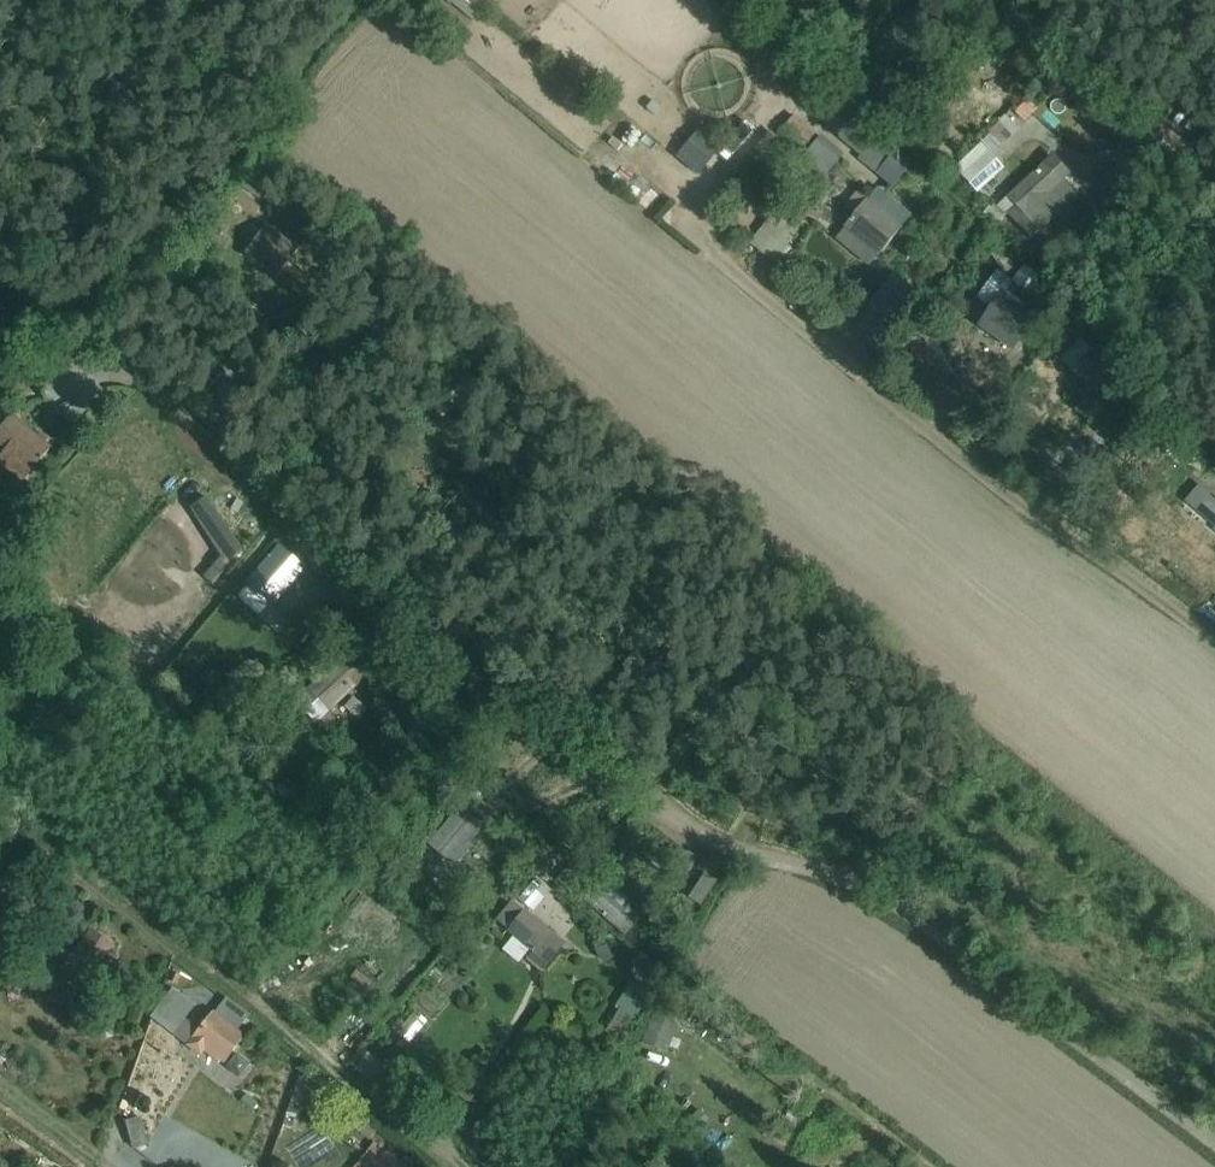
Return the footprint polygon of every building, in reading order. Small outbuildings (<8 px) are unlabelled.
[(844,15),(856,0),(827,0),(844,15)] [(906,173),(890,160),(894,156),(873,139),(875,136),(801,74),(785,94),(860,157),(858,159),(892,188),(906,173)] [(1069,98),(1051,96),(1049,112),(1067,114),(1069,98)] [(794,117),(777,136),(799,153),(815,134),(794,117)] [(977,195),(1005,170),(993,156),(1012,136),(998,123),(979,142),(982,145),(972,154),(977,159),(959,175),(977,195)] [(746,125),(726,151),(736,159),(757,134),(746,125)] [(703,127),(676,158),(697,176),(724,145),(703,127)] [(770,132),(738,170),(740,172),(733,181),(745,190),(752,182),(765,193),(797,155),(770,132)] [(821,136),(803,157),(827,177),(844,156),(821,136)] [(648,174),(603,143),(592,160),(637,191),(648,174)] [(1053,159),(998,210),(1029,243),(1076,198),(1061,182),(1068,175),(1053,159)] [(857,192),(844,208),(854,216),(843,229),(845,230),(836,240),(872,267),(911,218),(877,189),(867,201),(857,192)] [(774,213),(749,246),(776,265),(801,234),(774,213)] [(267,225),(245,255),(276,280),(298,248),(267,225)] [(1018,267),(1004,244),(1000,247),(995,238),(985,244),(991,253),(1003,275),(1018,267)] [(1032,299),(1044,283),(1024,267),(1012,284),(1032,299)] [(977,327),(1014,353),(1038,317),(1004,295),(1012,283),(996,271),(976,300),(990,310),(977,327)] [(892,275),(854,323),(876,342),(916,295),(892,275)] [(843,298),(847,280),(829,276),(825,294),(843,298)] [(1073,372),(1072,374),(1108,406),(1129,382),(1107,363),(1111,359),(1100,351),(1097,354),(1079,339),(1060,361),(1073,372)] [(33,357),(47,383),(72,369),(58,343),(33,357)] [(12,415),(0,430),(0,447),(5,451),(0,457),(0,465),(23,484),(53,448),(12,415)] [(155,435),(134,439),(138,465),(159,462),(155,435)] [(492,457),(486,437),(472,441),(479,461),(492,457)] [(515,469),(502,481),(512,492),(525,480),(515,469)] [(1214,542),(1214,499),(1211,496),(1190,521),(1214,542)] [(281,550),(247,587),(269,607),(303,570),(281,550)] [(247,587),(238,598),(260,617),(269,607),(247,587)] [(630,608),(645,619),(649,613),(635,602),(630,608)] [(295,701),(317,725),(367,679),(345,655),(295,701)] [(244,684),(229,688),(233,704),(247,700),(244,684)] [(0,691),(0,702),(14,713),(21,704),(1,689),(0,691)] [(460,803),(421,853),(448,874),(487,824),(460,803)] [(28,870),(12,861),(4,876),(20,885),(28,870)] [(557,885),(569,895),(588,874),(575,863),(557,885)] [(577,901),(584,908),(587,903),(625,936),(640,919),(628,908),(631,905),(610,887),(607,890),(595,880),(577,901)] [(567,944),(525,910),(513,901),(499,919),(510,929),(507,932),(533,953),(526,961),(542,974),(567,944)] [(92,929),(73,955),(94,971),(114,946),(92,929)] [(605,938),(593,943),(602,964),(613,959),(605,938)] [(620,1010),(605,1032),(615,1039),(630,1018),(638,1018),(661,986),(640,971),(615,1007),(620,1010)] [(652,1007),(642,1043),(667,1055),(678,1027),(704,993),(679,972),(652,1007)] [(172,988),(150,1018),(201,1057),(207,1049),(212,1053),(209,1057),(219,1064),(222,1061),(225,1063),(246,1037),(238,1031),(250,1016),(226,998),(200,1029),(185,1019),(195,1005),(172,988)] [(418,1008),(401,1027),(415,1040),(433,1022),(418,1008)] [(248,1051),(229,1058),(236,1077),(255,1070),(248,1051)] [(355,1071),(383,1093),(396,1076),(369,1054),(355,1071)] [(300,1108),(309,1080),(300,1077),(284,1126),(293,1129),(300,1108)] [(142,1117),(126,1122),(134,1150),(150,1146),(142,1117)] [(361,1118),(353,1128),(369,1141),(378,1132),(361,1118)] [(356,1166),(404,1166),(374,1144),(356,1166)]
